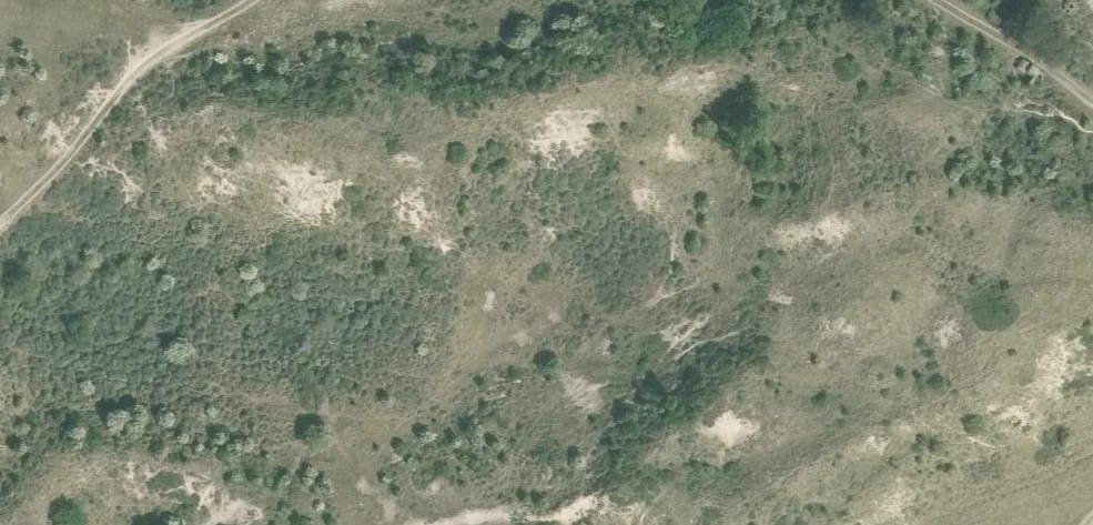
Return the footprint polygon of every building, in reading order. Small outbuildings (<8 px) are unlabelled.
[(1074,5),(1067,7),(1065,14),(1069,18),(1075,19),(1078,15),(1079,10),(1074,5)] [(1051,63),(1058,52),(1051,47),(1048,52),(1040,47),(1035,53),(1051,63)] [(1029,80),(1037,85),(1044,73),(1029,64),(1024,70),(1033,76),(1029,80)]
